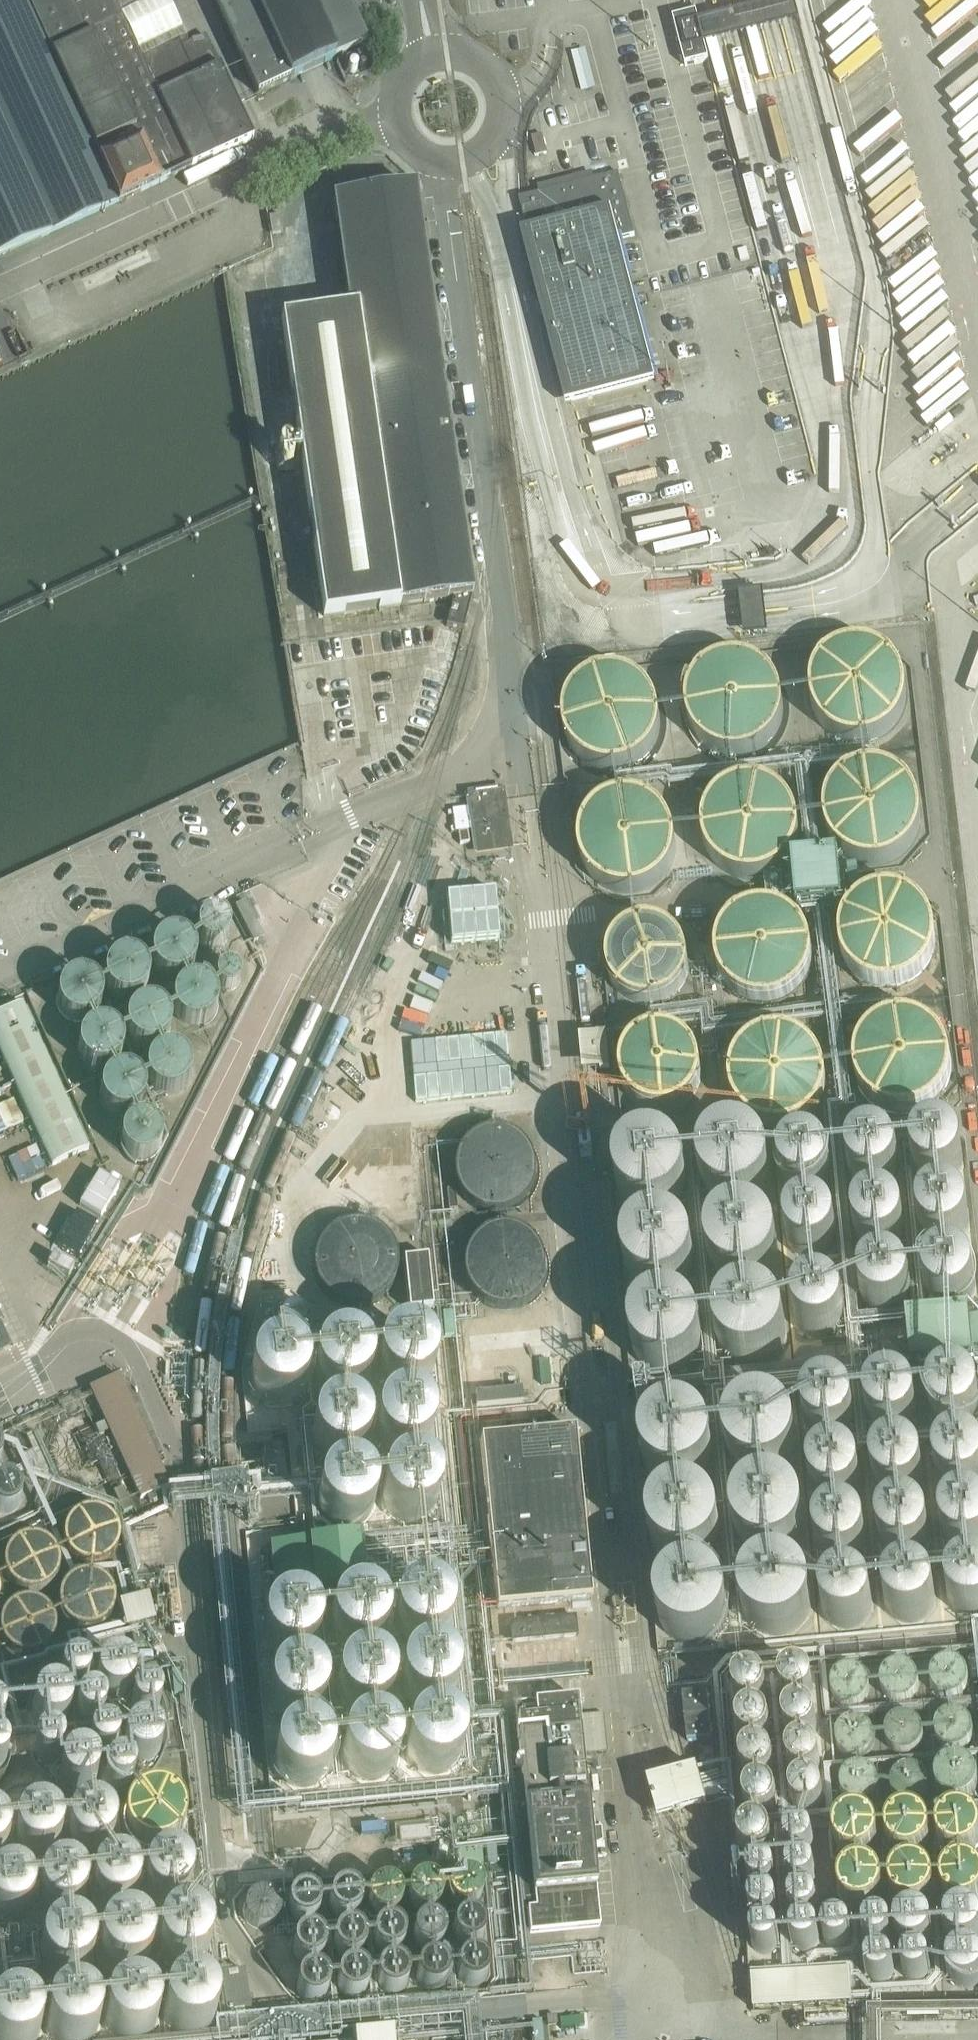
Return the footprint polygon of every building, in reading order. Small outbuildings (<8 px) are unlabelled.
[(53,233),(119,203),(27,0),(0,0),(0,116),(53,233)] [(119,203),(161,183),(192,169),(253,141),(237,106),(206,37),(190,44),(179,21),(133,42),(114,0),(27,0),(119,203)] [(258,96),(358,50),(367,46),(347,2),(346,0),(214,0),(258,96)] [(359,27),(380,17),(372,0),(352,0),(348,2),(359,27)] [(697,14),(673,20),(686,67),(709,61),(697,14)] [(53,233),(0,116),(0,258),(53,233)] [(543,136),(532,138),(537,157),(547,154),(543,136)] [(619,174),(519,200),(528,234),(522,235),(567,407),(657,384),(620,241),(635,236),(619,174)] [(472,597),(414,190),(334,202),(350,311),(282,321),(326,618),(453,600),(472,597)] [(281,218),(270,220),(273,237),(283,236),(281,218)] [(544,466),(511,475),(518,504),(552,496),(572,490),(587,487),(579,456),(564,460),(544,466)] [(447,628),(464,631),(472,597),(453,600),(447,628)] [(403,727),(426,735),(463,634),(440,626),(403,727)] [(367,634),(341,635),(345,719),(370,718),(367,634)] [(904,689),(904,688),(903,678),(900,671),(896,662),(890,655),(884,650),(876,646),(868,643),(859,642),(853,642),(847,643),(841,644),(833,648),(826,653),(820,660),(815,668),(812,676),(811,685),(811,695),(813,703),(818,713),(822,719),(830,726),(838,731),(847,734),(855,735),(867,734),(874,731),(882,727),(890,721),(896,714),(900,707),(902,699),(904,689)] [(781,704),(781,703),(780,694),(777,686),(773,677),(767,670),(761,665),(753,661),(745,658),(737,657),(727,657),(718,659),(710,663),(704,668),(697,675),(692,684),(689,691),(688,701),(688,710),(690,718),(695,728),(699,734),(707,741),(715,746),(725,749),(733,750),(744,749),(752,747),(760,742),(767,736),(772,730),(777,722),(780,714),(781,704)] [(656,723),(656,722),(655,713),(652,705),(648,697),(642,689),(636,684),(628,680),(619,677),(610,676),(599,677),(591,679),(584,683),(576,689),(569,697),(565,705),(563,714),(562,722),(563,730),(565,739),(569,746),(574,753),(582,760),(590,765),(598,768),(606,769),(616,768),(625,766),(633,762),(641,756),(646,750),(651,741),(654,733),(656,723)] [(920,813),(920,812),(919,803),(917,795),(913,788),(908,781),(900,774),(892,770),(886,767),(876,766),(869,766),(857,768),(849,772),(843,777),(836,784),(831,793),(828,800),(827,811),(828,820),(830,828),(834,837),(839,844),(846,850),(854,855),(864,858),(872,859),(878,859),(889,856),(897,852),(905,846),(912,839),(916,832),(919,822),(920,813)] [(794,827),(794,826),(793,818),(791,809),(786,800),(780,793),(774,788),(766,783),(755,780),(745,780),(737,781),(729,783),(721,788),(713,794),(708,801),(704,809),(701,819),(701,827),(702,837),(705,845),(709,853),(716,860),(723,866),(732,870),(743,873),(749,873),(757,872),(766,869),(775,864),(780,859),(786,853),(790,845),(793,837),(794,827)] [(475,852),(507,848),(499,789),(467,794),(475,852)] [(673,846),(672,836),(669,827),(664,818),(659,812),(653,807),(643,802),(635,800),(627,799),(618,800),(610,802),(600,807),(594,812),(589,818),(584,827),(581,836),(580,846),(581,854),(583,863),(587,871),(593,878),(601,885),(609,889),(617,891),(626,892),(636,891),(644,889),(652,885),(659,879),(665,872),(669,864),(672,855),(673,846)] [(796,863),(797,911),(844,910),(843,862),(796,863)] [(933,943),(933,942),(933,934),(930,926),(925,916),(920,909),(913,904),(903,899),(893,896),(884,896),(876,897),(868,900),(860,904),(853,911),(848,916),(843,925),(841,934),(840,943),(841,952),(844,961),(848,968),(854,975),(859,980),(868,985),(877,988),(885,989),(896,988),(904,986),(912,982),(920,975),(925,969),(929,961),(932,953),(933,943)] [(229,927),(228,921),(225,915),(220,911),(213,909),(206,911),(200,914),(196,919),(195,926),(196,932),(199,938),(204,942),(211,944),(217,943),(223,940),(227,935),(229,932),(229,927)] [(810,958),(810,949),(807,941),(803,933),(798,926),(791,919),(782,915),(774,912),(766,911),(757,911),(748,914),(740,918),(732,923),(725,931),(721,939),(718,948),(717,957),(718,966),(721,975),(726,984),(731,991),(738,997),(745,1000),(754,1003),(762,1004),(774,1003),(781,1001),(789,997),(797,991),(802,984),(806,977),(809,968),(810,958)] [(685,966),(685,965),(684,957),(682,949),(678,942),(674,938),(669,933),(661,929),(653,927),(647,926),(640,927),(632,929),(626,933),(619,938),(615,942),(612,949),(609,955),(608,963),(608,970),(610,978),(614,985),(618,991),(623,995),(630,1000),(636,1002),(645,1004),(653,1003),(660,1001),(666,998),(674,992),(679,986),(682,980),(684,974),(685,966)] [(192,955),(192,954),(190,946),(188,942),(185,939),(181,936),(177,933),(170,932),(161,933),(157,936),(153,939),(149,945),(147,949),(147,954),(148,962),(149,965),(152,970),(159,975),(162,976),(168,977),(172,977),(176,976),(182,973),(185,970),(188,967),(190,963),(192,955)] [(144,976),(144,975),(143,971),(142,966),(138,960),(132,955),(126,953),(123,953),(118,953),(112,955),(106,959),(103,962),(100,967),(99,971),(99,975),(99,979),(101,984),(105,991),(111,996),(117,997),(121,998),(125,998),(130,996),(136,992),(139,989),(142,985),(143,981),(144,976)] [(240,976),(239,970),(236,965),(230,962),(224,961),(219,963),(215,966),(212,972),(211,976),(212,981),(215,986),(220,989),(225,991),(231,990),(235,987),(239,982),(240,976)] [(100,997),(100,996),(99,991),(98,987),(95,983),(93,980),(86,975),(82,974),(76,974),(71,974),(67,976),(64,978),(60,982),(57,986),(56,989),(55,997),(56,1005),(59,1009),(62,1012),(68,1017),(76,1019),(82,1018),(86,1017),(93,1013),(98,1006),(99,1001),(100,997)] [(214,1002),(213,998),(212,993),(207,986),(204,983),(199,981),(194,979),(189,979),(182,981),(175,986),(172,990),(170,994),(169,998),(169,1002),(169,1006),(171,1011),(175,1018),(182,1022),(190,1024),(193,1024),(199,1023),(203,1021),(207,1018),(212,1011),(213,1007),(214,1002)] [(170,1024),(170,1023),(170,1018),(169,1015),(167,1011),(163,1007),(157,1003),(151,1001),(146,1001),(139,1003),(135,1005),(131,1008),(128,1012),(127,1015),(125,1024),(126,1029),(128,1033),(133,1040),(139,1044),(143,1045),(149,1046),(157,1044),(162,1041),(164,1039),(167,1034),(169,1031),(170,1024)] [(0,1015),(0,1055),(51,1168),(88,1151),(22,1005),(0,1015)] [(120,1045),(120,1040),(118,1035),(116,1031),(113,1028),(106,1024),(102,1022),(97,1022),(92,1023),(88,1024),(84,1027),(82,1029),(77,1037),(76,1041),(76,1045),(77,1053),(81,1060),(88,1065),(96,1067),(103,1066),(108,1065),(113,1062),(116,1058),(118,1055),(120,1050),(120,1045)] [(951,1070),(951,1069),(950,1062),(948,1052),(944,1045),(938,1037),(931,1030),(923,1026),(913,1023),(904,1022),(896,1023),(885,1027),(878,1030),(871,1037),(864,1045),(861,1052),(859,1060),(858,1068),(859,1078),(861,1086),(864,1093),(871,1102),(878,1108),(885,1111),(892,1114),(901,1116),(910,1115),(921,1113),(929,1109),(936,1104),(942,1097),(947,1088),(950,1080),(951,1070)] [(698,1073),(698,1066),(695,1057),(691,1050),(687,1045),(681,1040),(675,1036),(668,1034),(661,1033),(654,1033),(646,1035),(639,1038),(632,1043),(626,1050),(622,1057),(620,1065),(619,1073),(619,1080),(622,1088),(625,1094),(630,1100),(635,1104),(642,1109),(650,1112),(658,1112),(667,1112),(675,1109),(682,1105),(687,1100),(692,1094),(695,1088),(697,1081),(698,1073)] [(453,1036),(450,1109),(524,1112),(528,1039),(453,1036)] [(824,1085),(824,1084),(823,1075),(821,1067),(817,1060),(811,1051),(803,1045),(795,1040),(787,1038),(778,1037),(768,1038),(760,1040),(752,1045),(745,1050),(739,1057),(735,1066),(732,1073),(731,1082),(731,1091),(733,1099),(738,1108),(743,1116),(751,1122),(757,1126),(765,1129),(775,1130),(786,1130),(794,1127),(804,1122),(810,1117),(815,1111),(820,1103),(823,1093),(824,1085)] [(609,1046),(599,1047),(601,1065),(610,1064),(609,1046)] [(193,1071),(193,1070),(192,1062),(190,1058),(187,1055),(183,1051),(180,1049),(171,1047),(166,1048),(161,1049),(155,1054),(152,1058),(149,1062),(148,1070),(148,1074),(150,1079),(154,1085),(157,1088),(162,1091),(170,1092),(175,1092),(179,1091),(185,1087),(188,1084),(191,1079),(192,1075),(193,1071)] [(144,1091),(143,1085),(142,1081),(140,1077),(136,1074),(130,1070),(125,1068),(121,1068),(113,1070),(107,1073),(105,1075),(101,1082),(99,1086),(99,1091),(99,1095),(100,1099),(105,1106),(111,1111),(116,1112),(120,1113),(126,1113),(130,1111),(137,1107),(139,1104),(142,1099),(144,1091)] [(23,1122),(14,1101),(0,1107),(0,1132),(23,1122)] [(162,1140),(162,1138),(161,1130),(159,1126),(156,1123),(152,1120),(148,1118),(140,1116),(136,1116),(131,1118),(127,1120),(124,1123),(119,1129),(118,1133),(117,1138),(118,1145),(122,1153),(126,1156),(130,1159),(138,1161),(143,1161),(148,1160),(152,1158),(155,1155),(158,1152),(161,1147),(162,1140)] [(538,1168),(538,1159),(535,1150),(531,1144),(526,1137),(519,1132),(512,1128),(504,1126),(496,1125),(487,1126),(479,1128),(472,1132),(465,1137),(460,1144),(456,1152),(453,1159),(453,1168),(453,1176),(456,1183),(459,1190),(464,1197),(470,1202),(477,1207),(485,1209),(494,1211),(504,1210),(512,1207),(519,1204),(525,1199),(531,1192),(534,1186),(537,1177),(538,1168)] [(965,1165),(964,1160),(963,1155),(960,1150),(957,1146),(954,1144),(950,1141),(944,1140),(939,1139),(935,1139),(931,1140),(926,1142),(921,1146),(918,1150),(915,1154),(913,1159),(913,1165),(913,1169),(914,1174),(917,1179),(919,1182),(923,1186),(927,1188),(932,1190),(937,1191),(942,1191),(947,1190),(952,1187),(956,1184),(959,1181),(962,1176),(964,1172),(965,1165)] [(768,1175),(768,1174),(766,1163),(763,1157),(760,1152),(749,1144),(742,1141),(736,1140),(728,1140),(720,1143),(711,1149),(703,1160),(701,1166),(700,1173),(702,1185),(705,1191),(709,1197),(716,1202),(721,1205),(734,1208),(741,1207),(747,1205),(756,1199),(761,1195),(765,1188),(767,1181),(768,1175)] [(893,1166),(893,1165),(892,1156),(887,1149),(882,1145),(873,1141),(863,1143),(858,1145),(854,1148),(849,1154),(847,1164),(848,1173),(853,1181),(861,1186),(869,1188),(878,1187),(885,1183),(891,1176),(893,1170),(893,1166)] [(620,1180),(620,1181),(621,1188),(622,1194),(626,1201),(631,1205),(637,1210),(642,1213),(648,1214),(655,1214),(661,1214),(667,1212),(672,1209),(677,1205),(682,1199),(685,1193),(687,1186),(687,1180),(687,1174),(685,1168),(681,1161),(677,1157),(672,1153),(667,1150),(655,1147),(648,1147),(642,1149),(637,1152),(631,1156),(623,1166),(621,1173),(620,1180)] [(826,1175),(826,1174),(826,1171),(824,1166),(823,1163),(819,1158),(812,1154),(806,1152),(802,1152),(795,1154),(790,1157),(787,1159),(783,1166),(781,1174),(781,1179),(783,1183),(784,1186),(788,1191),(795,1195),(803,1197),(808,1197),(812,1195),(819,1191),(822,1187),(824,1184),(825,1180),(826,1175)] [(388,1156),(364,1189),(393,1211),(417,1178),(388,1156)] [(98,1172),(77,1217),(99,1228),(120,1182),(98,1172)] [(969,1225),(969,1224),(969,1219),(966,1212),(964,1208),(960,1204),(957,1201),(951,1199),(946,1197),(939,1197),(935,1198),(930,1200),(925,1203),(921,1207),(919,1210),(916,1215),(915,1220),(915,1225),(915,1231),(917,1236),(920,1241),(924,1245),(927,1247),(932,1250),(938,1251),(942,1252),(951,1250),(957,1247),(960,1245),(964,1240),(966,1236),(968,1230),(969,1225)] [(901,1230),(901,1229),(899,1220),(895,1214),(889,1209),(880,1206),(870,1207),(866,1209),(861,1212),(857,1219),(854,1228),(856,1237),(861,1245),(865,1249),(870,1251),(877,1252),(885,1251),(892,1247),(898,1240),(900,1234),(901,1230)] [(833,1238),(833,1237),(832,1229),(829,1225),(827,1222),(820,1217),(812,1215),(807,1215),(802,1217),(795,1221),(790,1228),(789,1232),(789,1237),(790,1246),(792,1249),(795,1253),(801,1258),(806,1259),(810,1260),(815,1260),(819,1258),(826,1254),(831,1247),(833,1243),(833,1238)] [(392,1260),(392,1259),(392,1252),(389,1243),(385,1234),(380,1229),(373,1223),(366,1220),(358,1217),(352,1216),(341,1217),(333,1220),(326,1223),(320,1228),(315,1234),(310,1242),(308,1249),(307,1258),(307,1266),(309,1274),(313,1282),(318,1288),(325,1294),(331,1298),(339,1301),(348,1302),(357,1301),(366,1299),(372,1295),(379,1290),(385,1284),(389,1276),(391,1268),(392,1260)] [(775,1255),(775,1254),(774,1243),(771,1236),(766,1231),(760,1226),(755,1223),(743,1220),(735,1221),(730,1223),(720,1229),(716,1234),(712,1239),(710,1245),(709,1252),(711,1265),(717,1275),(727,1283),(734,1286),(740,1287),(747,1286),(754,1284),(760,1282),(764,1278),(770,1272),(773,1267),(775,1255)] [(544,1266),(544,1265),(543,1256),(541,1249),(537,1242),(533,1236),(526,1230),(519,1226),(511,1224),(502,1222),(492,1224),(485,1226),(479,1229),(472,1234),(466,1241),(462,1247),(460,1255),(458,1263),(459,1272),(461,1280),(464,1287),(469,1294),(476,1300),(484,1305),(492,1307),(499,1308),(510,1307),(519,1305),(525,1301),(531,1296),(536,1291),(540,1283),(543,1274),(544,1266)] [(690,1262),(690,1261),(689,1253),(687,1247),(684,1241),(679,1235),(673,1231),(666,1228),(660,1226),(653,1226),(641,1229),(634,1234),(630,1238),(626,1243),(623,1249),(622,1255),(621,1261),(623,1273),(630,1283),(635,1289),(640,1292),(648,1295),(653,1295),(661,1295),(668,1293),(678,1287),(683,1282),(687,1275),(689,1270),(690,1262)] [(427,1258),(403,1261),(408,1313),(432,1311),(427,1258)] [(971,1285),(971,1280),(969,1275),(965,1268),(962,1265),(956,1262),(951,1261),(947,1260),(939,1262),(934,1264),(930,1267),(927,1271),(924,1275),(923,1279),(922,1283),(923,1288),(924,1292),(925,1296),(928,1301),(931,1303),(936,1307),(942,1308),(945,1309),(950,1309),(955,1307),(959,1306),(963,1302),(966,1299),(969,1295),(970,1290),(971,1285)] [(910,1296),(910,1295),(909,1291),(908,1286),(904,1279),(900,1276),(895,1273),(890,1271),(886,1271),(878,1272),(873,1274),(869,1277),(865,1281),(863,1285),(862,1290),(861,1294),(861,1299),(862,1303),(864,1307),(867,1311),(870,1314),(875,1317),(880,1319),(884,1319),(889,1319),(894,1318),(898,1316),(902,1313),(905,1309),(907,1306),(909,1301),(910,1296)] [(842,1316),(842,1312),(840,1307),(836,1300),(829,1295),(821,1293),(813,1294),(808,1296),(805,1299),(803,1301),(799,1306),(797,1315),(797,1319),(799,1324),(803,1330),(807,1334),(810,1336),(818,1338),(822,1338),(827,1337),(831,1335),(835,1332),(840,1325),(841,1321),(842,1316)] [(789,1337),(790,1336),(789,1329),(786,1321),(779,1310),(768,1303),(756,1300),(749,1300),(739,1303),(729,1310),(721,1321),(719,1329),(718,1336),(720,1347),(723,1354),(728,1360),(738,1368),(744,1370),(753,1372),(761,1371),(767,1369),(777,1363),(781,1359),(786,1351),(789,1344),(789,1337)] [(633,1343),(633,1344),(635,1356),(642,1367),(652,1375),(665,1378),(674,1378),(681,1376),(687,1372),(692,1368),(699,1358),(701,1351),(702,1345),(700,1333),(697,1326),(693,1320),(686,1315),(681,1312),(669,1309),(660,1310),(655,1312),(645,1318),(641,1322),(637,1329),(634,1336),(633,1343)] [(884,1359),(911,1356),(913,1374),(975,1367),(973,1350),(970,1322),(970,1318),(908,1325),(908,1328),(881,1331),(884,1359)] [(7,1345),(0,1330),(0,1354),(9,1350),(7,1345)] [(429,1370),(429,1369),(428,1364),(427,1359),(422,1352),(415,1347),(410,1345),(405,1344),(400,1344),(396,1346),(390,1348),(387,1351),(384,1354),(381,1359),(380,1363),(379,1369),(380,1374),(381,1378),(383,1382),(386,1386),(389,1389),(394,1392),(402,1394),(408,1394),(413,1392),(421,1387),(424,1384),(427,1379),(428,1374),(429,1370)] [(365,1374),(365,1373),(364,1368),(363,1363),(358,1356),(351,1351),(345,1349),(341,1348),(335,1349),(331,1350),(326,1353),(322,1355),(320,1359),(317,1363),(316,1368),(315,1373),(315,1378),(317,1383),(319,1386),(322,1390),(325,1393),(330,1396),(338,1398),(344,1398),(349,1396),(357,1391),(360,1388),(362,1383),(364,1378),(365,1374)] [(300,1381),(300,1376),(298,1371),(293,1363),(286,1358),(281,1356),(276,1356),(271,1356),(267,1357),(261,1360),(258,1363),(255,1366),(253,1370),(251,1375),(250,1380),(251,1386),(252,1390),(254,1394),(257,1398),(261,1401),(265,1403),(273,1405),(279,1405),(285,1404),(292,1399),(295,1396),(298,1391),(300,1386),(300,1381)] [(169,1489),(118,1377),(88,1391),(139,1502),(169,1489)] [(976,1405),(976,1404),(975,1395),(970,1388),(964,1383),(959,1381),(954,1380),(946,1381),(942,1383),(937,1386),(934,1389),(931,1394),(929,1399),(929,1404),(931,1413),(935,1419),(938,1423),(942,1425),(950,1428),(959,1427),(967,1423),(971,1418),(974,1415),(975,1410),(976,1405)] [(913,1411),(913,1410),(912,1401),(908,1394),(901,1389),(896,1387),(891,1386),(883,1387),(879,1389),(874,1391),(871,1395),(868,1400),(866,1405),(866,1410),(868,1419),(872,1425),(875,1429),(880,1431),(888,1433),(897,1432),(904,1428),(908,1424),(911,1420),(912,1416),(913,1411)] [(522,1390),(475,1394),(477,1408),(523,1404),(522,1390)] [(852,1420),(852,1419),(850,1410),(846,1404),(840,1398),(835,1396),(830,1395),(822,1396),(818,1398),(813,1401),(810,1405),(807,1410),(805,1414),(805,1419),(806,1428),(811,1435),(814,1438),(818,1441),(826,1443),(835,1442),(843,1438),(847,1434),(850,1430),(851,1426),(852,1420)] [(428,1432),(428,1431),(428,1426),(426,1421),(421,1414),(414,1409),(409,1407),(404,1406),(399,1407),(395,1408),(390,1411),(386,1413),(383,1417),(381,1421),(379,1426),(379,1431),(379,1436),(380,1441),(382,1444),(385,1448),(389,1451),(393,1454),(402,1456),(407,1456),(413,1454),(420,1449),(423,1446),(426,1441),(428,1436),(428,1432)] [(795,1446),(795,1445),(793,1432),(786,1420),(775,1412),(769,1410),(760,1408),(748,1410),(740,1413),(734,1418),(726,1429),(723,1437),(722,1444),(724,1456),(731,1468),(741,1477),(749,1480),(755,1481),(768,1480),(780,1474),(786,1469),(791,1461),(794,1454),(795,1446)] [(363,1437),(363,1436),(363,1431),(361,1426),(356,1419),(349,1414),(344,1412),(339,1411),(334,1412),(330,1413),(324,1416),(321,1418),(318,1422),(315,1426),(314,1431),(313,1436),(314,1441),(315,1446),(317,1449),(320,1453),(323,1456),(328,1459),(336,1461),(342,1461),(347,1459),(355,1454),(358,1451),(361,1446),(362,1441),(363,1437)] [(711,1452),(711,1450),(708,1438),(705,1432),(700,1427),(696,1423),(687,1419),(675,1417),(662,1420),(651,1427),(648,1431),(643,1439),(641,1445),(641,1452),(641,1459),(643,1466),(647,1472),(651,1477),(661,1484),(669,1487),(675,1487),(688,1485),(693,1483),(700,1478),(704,1473),(709,1465),(711,1452)] [(479,1442),(490,1555),(516,1553),(514,1525),(582,1519),(574,1433),(522,1438),(522,1434),(498,1436),(499,1440),(479,1442)] [(976,1453),(969,1447),(964,1446),(960,1445),(951,1446),(947,1447),(943,1450),(939,1454),(936,1459),(935,1463),(934,1468),(936,1477),(940,1484),(944,1487),(948,1490),(956,1492),(965,1491),(972,1487),(977,1483),(977,1481),(977,1456),(976,1453)] [(921,1477),(921,1476),(919,1467),(915,1461),(908,1455),(904,1453),(899,1453),(891,1453),(886,1455),(882,1458),(879,1462),(876,1467),(874,1471),(873,1476),(875,1485),(879,1492),(883,1495),(887,1498),(895,1500),(904,1499),(912,1495),(916,1491),(918,1487),(920,1483),(921,1477)] [(858,1485),(857,1476),(853,1468),(850,1464),(845,1461),(837,1459),(829,1459),(825,1460),(819,1464),(813,1471),(811,1474),(810,1480),(811,1488),(814,1496),(821,1503),(830,1506),(835,1507),(839,1506),(844,1505),(849,1502),(855,1495),(857,1490),(858,1485)] [(435,1498),(435,1493),(433,1488),(428,1480),(421,1475),(416,1473),(411,1473),(406,1473),(402,1474),(396,1477),(393,1480),(390,1483),(388,1487),(386,1492),(386,1497),(386,1503),(387,1507),(389,1511),(392,1515),(396,1518),(400,1520),(409,1522),(414,1522),(420,1521),(427,1516),(430,1513),(433,1508),(435,1503),(435,1498)] [(369,1502),(369,1501),(369,1496),(367,1491),(362,1483),(356,1478),(350,1476),(345,1476),(340,1476),(336,1477),(331,1480),(327,1483),(324,1486),(322,1491),(320,1495),(320,1500),(320,1506),(322,1510),(324,1514),(326,1518),(330,1521),(334,1523),(343,1526),(348,1525),(354,1524),(362,1519),(364,1516),(367,1511),(369,1506),(369,1502)] [(4,1512),(10,1511),(15,1509),(19,1506),(21,1501),(22,1496),(22,1491),(19,1486),(16,1483),(11,1480),(6,1480),(1,1481),(0,1481),(0,1510),(4,1512)] [(803,1523),(803,1521),(801,1509),(794,1497),(783,1489),(777,1487),(769,1485),(756,1487),(749,1490),(742,1494),(734,1506),(731,1514),(730,1520),(732,1533),(739,1545),(750,1554),(757,1557),(764,1558),(776,1557),(789,1551),(794,1545),(799,1538),(802,1530),(803,1523)] [(718,1531),(718,1530),(716,1517),(709,1505),(699,1497),(693,1495),(684,1493),(671,1495),(664,1498),(658,1503),(649,1514),(646,1522),(646,1528),(647,1541),(654,1553),(665,1562),(673,1565),(679,1566),(691,1565),(704,1559),(709,1553),(714,1546),(717,1539),(718,1531)] [(122,1532),(122,1531),(121,1525),(119,1519),(114,1511),(109,1506),(104,1504),(100,1502),(94,1501),(86,1501),(81,1503),(76,1506),(71,1509),(68,1513),(64,1518),(62,1524),(62,1530),(62,1536),(63,1542),(66,1547),(69,1551),(73,1555),(78,1558),(83,1560),(90,1561),(96,1561),(101,1559),(107,1557),(112,1553),(116,1548),(119,1543),(121,1537),(122,1532)] [(976,1508),(972,1506),(967,1505),(959,1506),(954,1508),(950,1511),(946,1514),(943,1519),(942,1524),(941,1529),(943,1538),(947,1544),(951,1548),(955,1550),(963,1553),(972,1552),(977,1548),(977,1509),(976,1508)] [(924,1537),(924,1536),(922,1527),(918,1521),(911,1515),(907,1513),(902,1513),(894,1513),(890,1515),(885,1518),(882,1522),(879,1527),(877,1531),(877,1536),(878,1545),(882,1552),(886,1555),(890,1558),(898,1560),(907,1559),(915,1555),(919,1551),(921,1547),(923,1543),(924,1537)] [(864,1540),(864,1539),(862,1531),(860,1526),(857,1522),(852,1518),(847,1516),(839,1515),(831,1516),(822,1521),(819,1525),(816,1530),(814,1539),(816,1547),(818,1552),(821,1556),(826,1560),(830,1562),(838,1564),(847,1563),(851,1561),(855,1558),(861,1551),(863,1546),(864,1540)] [(584,1546),(582,1519),(514,1525),(516,1553),(584,1546)] [(428,1583),(427,1524),(366,1526),(368,1585),(428,1583)] [(61,1558),(60,1550),(58,1544),(55,1539),(51,1535),(47,1532),(41,1529),(34,1528),(29,1528),(22,1529),(19,1530),(13,1534),(9,1538),(5,1543),(3,1548),(2,1553),(1,1559),(2,1565),(4,1571),(7,1575),(12,1580),(16,1584),(22,1586),(27,1587),(32,1588),(38,1587),(43,1585),(48,1582),(53,1578),(57,1573),(59,1569),(61,1564),(61,1558)] [(361,1539),(270,1547),(275,1597),(365,1589),(361,1539)] [(584,1546),(516,1553),(490,1555),(495,1612),(561,1605),(590,1603),(584,1546)] [(810,1605),(810,1604),(808,1591),(800,1579),(790,1571),(784,1569),(775,1567),(763,1569),(755,1572),(749,1577),(741,1588),(738,1596),(737,1603),(739,1615),(746,1627),(756,1636),(764,1639),(770,1640),(783,1639),(795,1633),(801,1628),(806,1620),(809,1613),(810,1605)] [(113,1598),(113,1592),(111,1586),(108,1581),(105,1577),(100,1573),(95,1570),(90,1568),(82,1568),(76,1569),(70,1571),(65,1574),(62,1577),(58,1581),(55,1587),(54,1592),(53,1598),(54,1603),(55,1609),(58,1613),(61,1618),(66,1622),(71,1625),(81,1628),(88,1628),(93,1626),(100,1623),(103,1620),(107,1616),(111,1611),(113,1605),(113,1598)] [(973,1569),(964,1570),(956,1575),(953,1579),(950,1584),(948,1593),(949,1601),(952,1606),(955,1610),(960,1615),(963,1616),(972,1618),(977,1617),(977,1570),(973,1569)] [(729,1612),(729,1610),(726,1598),(719,1586),(709,1578),(703,1575),(694,1574),(682,1575),(674,1579),(668,1583),(660,1594),(657,1603),(656,1609),(658,1622),(664,1634),(675,1643),(683,1646),(689,1647),(702,1646),(714,1639),(720,1634),(725,1627),(728,1619),(729,1612)] [(934,1601),(934,1600),(932,1591),(930,1587),(927,1583),(922,1579),(918,1577),(909,1575),(901,1577),(892,1582),(889,1585),(887,1590),(885,1599),(886,1608),(888,1613),(891,1617),(897,1621),(900,1623),(908,1625),(917,1623),(921,1621),(925,1618),(931,1611),(933,1606),(934,1601)] [(870,1608),(870,1607),(869,1598),(867,1594),(863,1589),(858,1586),(854,1583),(845,1582),(837,1583),(829,1589),(826,1592),(823,1597),(821,1606),(822,1615),(824,1619),(827,1624),(833,1628),(836,1630),(845,1631),(853,1630),(857,1628),(862,1625),(867,1618),(869,1613),(870,1608)] [(55,1621),(55,1615),(53,1609),(50,1604),(46,1599),(42,1596),(35,1593),(29,1591),(23,1591),(13,1594),(6,1598),(2,1602),(0,1605),(0,1637),(2,1640),(5,1643),(10,1647),(16,1650),(21,1651),(26,1651),(32,1650),(39,1648),(43,1645),(47,1642),(50,1638),(53,1633),(55,1627),(55,1622),(55,1621)] [(447,1622),(446,1617),(445,1612),(440,1604),(433,1599),(427,1597),(423,1597),(417,1597),(413,1598),(408,1601),(404,1604),(402,1607),(399,1611),(397,1616),(397,1621),(397,1627),(399,1631),(401,1635),(404,1638),(407,1642),(412,1644),(420,1646),(426,1646),(431,1645),(439,1640),(442,1636),(444,1632),(446,1627),(447,1622)] [(383,1628),(383,1627),(383,1622),(381,1617),(376,1610),(369,1605),(364,1603),(359,1602),(354,1603),(350,1604),(345,1606),(341,1609),(338,1612),(336,1617),(334,1621),(334,1627),(334,1632),(335,1636),(337,1640),(340,1644),(344,1647),(348,1650),(357,1652),(362,1652),(368,1650),(375,1645),(378,1642),(381,1637),(383,1632),(383,1628)] [(314,1635),(313,1630),(312,1625),(307,1617),(300,1612),(295,1610),(290,1610),(285,1610),(280,1611),(275,1614),(272,1617),(269,1620),(266,1624),(265,1629),(264,1634),(265,1640),(266,1644),(268,1648),(271,1652),(274,1655),(279,1657),(287,1659),(293,1659),(298,1658),(306,1653),(309,1650),(312,1645),(313,1640),(314,1635)] [(527,1690),(549,1689),(548,1670),(555,1669),(556,1680),(571,1679),(571,1689),(582,1689),(578,1617),(543,1619),(544,1637),(505,1639),(507,1663),(518,1662),(519,1679),(527,1679),(527,1690)] [(91,1660),(95,1664),(101,1667),(108,1668),(113,1667),(118,1664),(122,1659),(124,1654),(125,1648),(124,1642),(121,1637),(116,1633),(111,1631),(105,1631),(99,1632),(93,1636),(89,1641),(88,1647),(88,1654),(91,1660)] [(56,1654),(59,1657),(64,1659),(68,1659),(72,1658),(76,1655),(78,1652),(79,1648),(79,1643),(78,1639),(76,1636),(72,1633),(68,1632),(64,1632),(59,1634),(56,1637),(53,1641),(52,1645),(53,1650),(56,1654)] [(126,1680),(129,1683),(133,1685),(138,1686),(143,1685),(147,1682),(150,1679),(152,1674),(152,1669),(150,1664),(147,1661),(143,1658),(138,1657),(133,1658),(129,1660),(126,1663),(124,1667),(123,1671),(124,1676),(126,1680)] [(27,1687),(31,1692),(37,1695),(44,1696),(49,1695),(55,1692),(59,1687),(61,1682),(62,1676),(60,1670),(57,1665),(53,1661),(48,1659),(42,1658),(35,1660),(30,1663),(26,1669),(24,1675),(24,1681),(27,1687)] [(453,1686),(453,1685),(452,1680),(451,1675),(446,1668),(439,1663),(433,1661),(429,1660),(424,1660),(419,1662),(414,1664),(411,1667),(408,1670),(405,1675),(404,1679),(403,1685),(404,1690),(405,1694),(407,1698),(410,1702),(413,1705),(418,1708),(426,1710),(432,1710),(437,1708),(445,1703),(448,1700),(451,1695),(452,1690),(453,1686)] [(969,1682),(968,1674),(966,1670),(963,1667),(959,1664),(955,1662),(948,1661),(940,1663),(934,1667),(932,1671),(930,1675),(929,1682),(930,1689),(934,1695),(940,1700),(947,1702),(954,1701),(958,1700),(962,1697),(965,1693),(967,1690),(969,1686),(969,1682)] [(70,1685),(73,1689),(77,1691),(81,1692),(86,1692),(90,1690),(93,1687),(95,1683),(96,1678),(95,1674),(93,1669),(90,1666),(86,1664),(81,1664),(77,1665),(73,1667),(70,1671),(68,1676),(68,1680),(70,1685)] [(918,1687),(918,1686),(918,1682),(917,1677),(915,1674),(912,1671),(909,1668),(905,1666),(898,1665),(894,1666),(890,1667),(885,1670),(883,1672),(879,1679),(878,1686),(879,1693),(883,1699),(889,1703),(896,1706),(900,1706),(905,1705),(911,1701),(915,1697),(916,1694),(918,1687)] [(387,1693),(387,1692),(387,1687),(385,1682),(380,1675),(373,1670),(368,1668),(363,1667),(358,1667),(354,1669),(348,1671),(345,1674),(342,1677),(340,1682),(338,1686),(338,1692),(338,1697),(339,1701),(341,1705),(344,1709),(348,1712),(352,1715),(361,1717),(366,1717),(372,1715),(379,1710),(382,1707),(385,1702),(387,1697),(387,1693)] [(869,1690),(869,1689),(868,1682),(864,1676),(858,1671),(850,1669),(847,1669),(842,1670),(835,1674),(832,1677),(830,1681),(829,1688),(830,1696),(833,1702),(837,1706),(840,1708),(844,1709),(848,1709),(855,1709),(861,1705),(864,1702),(867,1698),(868,1695),(869,1690)] [(321,1698),(321,1697),(320,1693),(319,1688),(314,1680),(307,1675),(301,1673),(297,1673),(292,1673),(287,1674),(282,1677),(279,1680),(276,1683),(273,1687),(272,1692),(271,1697),(272,1703),(273,1707),(275,1711),(278,1714),(281,1718),(286,1720),(294,1722),(300,1722),(305,1721),(313,1716),(316,1712),(319,1708),(320,1703),(321,1698)] [(812,1689),(811,1684),(808,1678),(803,1675),(797,1673),(792,1674),(789,1675),(786,1677),(783,1680),(782,1683),(781,1689),(781,1694),(784,1699),(789,1703),(795,1704),(800,1704),(803,1703),(806,1700),(809,1698),(810,1696),(811,1693),(812,1689)] [(765,1696),(765,1695),(764,1690),(761,1685),(757,1681),(751,1680),(745,1680),(742,1682),(739,1684),(737,1687),(735,1689),(734,1695),(735,1701),(738,1705),(743,1709),(748,1711),(754,1710),(757,1709),(760,1707),(762,1704),(764,1702),(765,1699),(765,1696)] [(118,1725),(122,1729),(128,1732),(134,1733),(141,1732),(146,1728),(150,1723),(153,1717),(153,1711),(151,1705),(147,1700),(142,1696),(136,1694),(130,1695),(124,1697),(119,1701),(116,1706),(114,1713),(115,1719),(118,1725)] [(712,1733),(710,1694),(688,1694),(689,1733),(712,1733)] [(83,1719),(86,1722),(91,1725),(95,1725),(100,1724),(104,1722),(107,1719),(109,1715),(109,1710),(108,1706),(106,1702),(102,1699),(98,1697),(93,1697),(89,1698),(85,1701),(82,1705),(81,1710),(81,1714),(83,1719)] [(598,1929),(582,1757),(578,1718),(576,1701),(514,1707),(521,1781),(513,1781),(525,1902),(520,1902),(520,1912),(526,1912),(528,1936),(598,1929)] [(29,1727),(33,1730),(38,1731),(43,1731),(47,1729),(51,1726),(53,1722),(54,1717),(54,1713),(52,1708),(49,1705),(44,1703),(40,1702),(35,1703),(31,1705),(27,1709),(25,1713),(25,1718),(26,1723),(29,1727)] [(814,1728),(814,1727),(813,1722),(810,1717),(805,1713),(799,1712),(794,1712),(791,1714),(788,1716),(786,1719),(784,1721),(783,1727),(784,1733),(787,1738),(791,1741),(797,1743),(802,1742),(805,1741),(809,1739),(811,1736),(812,1734),(813,1731),(814,1728)] [(976,1734),(976,1733),(974,1725),(971,1720),(964,1715),(957,1713),(950,1714),(946,1715),(943,1718),(940,1721),(938,1724),(936,1728),(935,1732),(936,1738),(938,1743),(940,1746),(942,1748),(946,1751),(954,1753),(957,1753),(962,1752),(969,1748),(971,1746),(974,1742),(975,1738),(976,1734)] [(767,1731),(767,1730),(766,1725),(763,1720),(758,1716),(753,1715),(747,1715),(744,1717),(741,1719),(739,1722),(737,1724),(736,1730),(737,1736),(740,1740),(745,1744),(750,1746),(756,1745),(759,1744),(762,1742),(764,1739),(766,1737),(767,1734),(767,1731)] [(602,1716),(599,1716),(578,1718),(582,1757),(606,1755),(602,1716)] [(924,1737),(924,1736),(924,1731),(922,1727),(918,1721),(914,1719),(911,1717),(903,1716),(896,1718),(890,1722),(887,1725),(886,1729),(884,1736),(886,1744),(889,1750),(892,1752),(896,1755),(903,1757),(910,1756),(914,1754),(917,1752),(922,1746),(924,1742),(924,1737)] [(55,1750),(59,1755),(64,1758),(70,1759),(77,1758),(82,1755),(87,1750),(89,1744),(90,1737),(88,1731),(84,1726),(78,1722),(72,1720),(66,1721),(60,1723),(56,1727),(53,1733),(51,1739),(52,1745),(55,1750)] [(874,1741),(874,1740),(873,1732),(871,1729),(868,1725),(864,1722),(860,1721),(853,1720),(848,1721),(845,1722),(840,1726),(835,1732),(834,1740),(835,1746),(839,1753),(845,1758),(852,1760),(859,1760),(863,1758),(867,1755),(870,1752),(872,1749),(874,1745),(874,1741)] [(461,1752),(461,1751),(460,1747),(459,1742),(454,1734),(447,1729),(442,1727),(437,1726),(432,1727),(427,1728),(422,1731),(419,1733),(416,1737),(413,1741),(412,1746),(411,1751),(412,1757),(413,1761),(415,1765),(418,1768),(421,1771),(426,1774),(434,1776),(440,1776),(445,1774),(453,1770),(456,1766),(459,1761),(460,1757),(461,1752)] [(96,1748),(99,1752),(102,1755),(106,1757),(110,1758),(115,1757),(119,1754),(122,1750),(123,1746),(123,1741),(122,1737),(119,1733),(115,1731),(110,1730),(106,1730),(102,1732),(98,1735),(96,1739),(96,1744),(96,1748)] [(396,1757),(395,1752),(394,1747),(389,1739),(382,1734),(377,1732),(372,1732),(367,1732),(363,1733),(357,1736),(354,1739),(351,1742),(348,1746),(347,1751),(346,1756),(347,1762),(348,1766),(350,1770),(353,1773),(356,1777),(361,1779),(369,1781),(375,1781),(380,1780),(388,1775),(391,1771),(394,1767),(395,1762),(396,1757)] [(325,1763),(325,1762),(325,1757),(324,1752),(319,1745),(312,1739),(306,1738),(302,1737),(296,1737),(292,1738),(287,1741),(283,1744),(281,1747),(278,1752),(276,1756),(276,1761),(276,1767),(278,1771),(280,1775),(282,1779),(286,1782),(291,1785),(299,1787),(305,1786),(310,1785),(318,1780),(320,1777),(323,1772),(325,1767),(325,1763)] [(819,1763),(818,1757),(815,1752),(810,1749),(805,1747),(799,1748),(796,1749),(793,1751),(791,1754),(789,1757),(788,1763),(789,1768),(792,1773),(797,1777),(802,1778),(808,1778),(811,1777),(814,1774),(816,1772),(818,1770),(819,1767),(819,1763)] [(772,1769),(772,1768),(771,1763),(768,1758),(763,1754),(757,1753),(752,1753),(748,1754),(746,1756),(743,1759),(742,1762),(740,1768),(741,1773),(744,1778),(749,1782),(755,1784),(760,1783),(763,1782),(766,1780),(769,1777),(770,1775),(771,1772),(772,1769)] [(976,1779),(976,1778),(975,1772),(971,1765),(969,1762),(965,1760),(960,1758),(957,1758),(953,1758),(949,1759),(942,1763),(939,1766),(937,1769),(936,1773),(935,1777),(936,1784),(940,1791),(946,1796),(950,1797),(954,1798),(961,1797),(965,1796),(969,1793),(971,1790),(974,1787),(975,1782),(976,1779)] [(928,1782),(926,1774),(925,1771),(922,1767),(917,1763),(912,1762),(907,1761),(903,1762),(899,1763),(893,1768),(889,1775),(887,1782),(889,1789),(893,1795),(899,1800),(906,1802),(913,1801),(917,1799),(921,1797),(924,1794),(926,1790),(927,1787),(928,1782)] [(139,1819),(148,1821),(157,1821),(166,1818),(173,1813),(178,1805),(181,1797),(181,1788),(178,1779),(172,1772),(164,1767),(154,1764),(144,1765),(136,1770),(129,1777),(125,1786),(124,1796),(126,1805),(132,1813),(139,1819)] [(878,1787),(879,1786),(877,1779),(873,1772),(867,1768),(860,1766),(853,1767),(849,1768),(845,1771),(840,1777),(839,1781),(838,1785),(839,1793),(843,1799),(849,1804),(857,1806),(864,1806),(867,1804),(872,1801),(875,1798),(877,1794),(878,1787)] [(65,1811),(70,1816),(77,1819),(85,1819),(92,1817),(99,1812),(103,1805),(105,1797),(104,1789),(101,1782),(95,1777),(88,1773),(80,1773),(73,1775),(67,1779),(62,1784),(59,1791),(59,1798),(61,1805),(65,1811)] [(696,1773),(647,1786),(657,1823),(706,1809),(696,1773)] [(10,1814),(16,1819),(23,1821),(31,1822),(38,1820),(45,1816),(50,1809),(52,1802),(52,1794),(49,1786),(43,1780),(37,1777),(29,1775),(21,1776),(15,1780),(9,1785),(6,1792),(5,1800),(7,1807),(10,1814)] [(822,1801),(822,1800),(821,1795),(818,1790),(813,1786),(808,1785),(802,1785),(799,1787),(796,1789),(794,1792),(792,1795),(791,1800),(792,1806),(795,1811),(799,1814),(805,1816),(810,1815),(813,1814),(817,1812),(819,1810),(820,1807),(822,1804),(822,1801)] [(776,1806),(776,1805),(775,1800),(772,1795),(767,1791),(761,1790),(756,1790),(753,1792),(750,1794),(748,1797),(746,1799),(745,1805),(746,1811),(749,1815),(753,1819),(759,1821),(764,1820),(767,1819),(771,1817),(773,1814),(774,1812),(775,1809),(776,1806)] [(929,1831),(929,1830),(928,1825),(926,1822),(924,1818),(921,1815),(914,1812),(909,1811),(905,1811),(897,1813),(893,1815),(890,1818),(888,1822),(886,1826),(885,1830),(885,1835),(886,1839),(888,1844),(890,1847),(893,1850),(900,1854),(905,1855),(908,1855),(912,1855),(918,1853),(921,1850),(924,1847),(927,1844),(929,1839),(930,1834),(929,1831)] [(977,1826),(976,1823),(973,1819),(970,1816),(964,1813),(959,1812),(954,1812),(947,1814),(943,1816),(940,1819),(937,1823),(935,1827),(935,1831),(934,1836),(935,1841),(937,1845),(940,1849),(943,1852),(949,1855),(954,1856),(958,1856),(962,1856),(967,1854),(971,1852),(974,1849),(976,1845),(977,1841),(977,1828),(977,1826)] [(878,1835),(878,1834),(877,1829),(875,1826),(872,1822),(870,1819),(863,1815),(858,1815),(853,1815),(846,1817),(842,1819),(839,1822),(836,1826),(835,1830),(834,1834),(833,1839),(834,1843),(836,1848),(839,1851),(842,1854),(848,1858),(853,1859),(857,1859),(861,1859),(866,1857),(870,1854),(873,1851),(875,1848),(877,1843),(878,1838),(878,1835)] [(143,1861),(149,1866),(156,1868),(164,1868),(171,1866),(177,1861),(181,1854),(183,1847),(182,1839),(179,1832),(173,1826),(166,1823),(158,1822),(151,1824),(145,1828),(140,1834),(137,1841),(137,1848),(139,1855),(143,1861)] [(91,1867),(98,1872),(105,1873),(113,1872),(120,1869),(125,1864),(128,1857),(129,1850),(128,1843),(125,1836),(119,1831),(113,1828),(105,1827),(98,1829),(91,1833),(86,1839),(84,1846),(84,1854),(86,1861),(91,1867)] [(766,1845),(765,1839),(762,1834),(757,1831),(751,1829),(746,1830),(743,1831),(740,1833),(737,1836),(736,1839),(735,1845),(736,1850),(739,1855),(743,1859),(749,1860),(754,1860),(757,1859),(761,1856),(763,1854),(764,1851),(765,1848),(766,1845)] [(814,1845),(814,1844),(813,1839),(810,1834),(806,1830),(800,1829),(795,1829),(791,1831),(788,1833),(786,1836),(784,1839),(783,1844),(784,1850),(787,1855),(792,1858),(797,1860),(803,1859),(806,1858),(809,1856),(811,1854),(813,1851),(814,1848),(814,1845)] [(36,1871),(42,1876),(50,1878),(58,1878),(65,1875),(71,1870),(74,1863),(76,1856),(75,1848),(72,1842),(67,1836),(60,1833),(52,1832),(45,1833),(38,1837),(33,1843),(30,1850),(29,1858),(32,1865),(36,1871)] [(7,1883),(14,1880),(19,1874),(23,1867),(24,1860),(22,1852),(19,1846),(13,1840),(6,1838),(0,1837),(0,1884),(7,1883)] [(816,1877),(816,1876),(816,1871),(813,1866),(808,1862),(802,1861),(797,1861),(793,1863),(791,1865),(788,1868),(787,1870),(785,1876),(786,1882),(789,1886),(794,1890),(800,1892),(805,1891),(808,1890),(811,1888),(814,1885),(815,1883),(816,1880),(816,1877)] [(961,1862),(957,1864),(952,1866),(949,1869),(946,1873),(944,1878),(943,1882),(943,1887),(944,1892),(947,1896),(950,1900),(954,1903),(958,1905),(963,1906),(968,1905),(973,1904),(977,1902),(977,1901),(977,1867),(976,1865),(971,1863),(966,1862),(961,1862)] [(776,1882),(777,1878),(776,1873),(774,1869),(771,1866),(767,1864),(762,1863),(758,1863),(754,1865),(750,1867),(748,1871),(746,1875),(746,1880),(747,1884),(749,1888),(752,1891),(756,1893),(760,1894),(764,1894),(769,1892),(772,1890),(775,1886),(776,1882)] [(931,1889),(931,1885),(931,1880),(929,1876),(927,1872),(924,1869),(920,1866),(916,1864),(912,1863),(907,1863),(903,1864),(899,1866),(895,1868),(892,1871),(890,1875),(888,1880),(888,1884),(888,1889),(890,1893),(892,1897),(895,1900),(898,1903),(902,1905),(907,1906),(911,1906),(916,1905),(920,1903),(924,1901),(927,1897),(929,1893),(931,1889)] [(879,1891),(880,1887),(879,1883),(878,1879),(876,1875),(873,1872),(870,1869),(866,1868),(862,1867),(858,1866),(854,1867),(850,1868),(846,1871),(843,1873),(841,1877),(839,1881),(838,1885),(838,1889),(839,1893),(841,1897),(843,1901),(846,1903),(850,1906),(853,1907),(858,1908),(862,1908),(866,1907),(870,1905),(873,1902),(876,1899),(878,1895),(879,1891)] [(155,1921),(162,1925),(170,1928),(179,1927),(187,1924),(193,1918),(197,1911),(199,1903),(198,1894),(194,1887),(188,1881),(180,1877),(172,1876),(163,1878),(156,1882),(150,1889),(147,1897),(147,1905),(150,1914),(155,1921)] [(461,1879),(456,1882),(452,1886),(449,1891),(448,1897),(449,1902),(452,1907),(457,1911),(462,1913),(468,1913),(473,1911),(477,1908),(481,1904),(482,1899),(482,1893),(481,1888),(477,1883),(472,1880),(467,1879),(461,1879)] [(96,1928),(103,1933),(112,1935),(121,1935),(129,1931),(136,1926),(140,1918),(142,1909),(140,1900),(136,1892),(130,1886),(122,1883),(113,1882),(104,1884),(97,1889),(91,1895),(89,1904),(88,1912),(91,1921),(96,1928)] [(415,1887),(412,1892),(411,1897),(412,1902),(414,1907),(418,1911),(423,1913),(428,1913),(433,1912),(437,1909),(441,1905),(442,1901),(442,1896),(441,1891),(438,1887),(434,1884),(429,1882),(424,1882),(419,1884),(415,1887)] [(373,1912),(376,1916),(381,1919),(386,1920),(391,1919),(396,1917),(400,1913),(403,1908),(403,1903),(402,1897),(399,1893),(395,1889),(390,1887),(384,1888),(379,1889),(375,1892),(372,1897),(371,1902),(371,1907),(373,1912)] [(37,1932),(43,1937),(51,1940),(59,1940),(68,1937),(75,1932),(80,1925),(82,1916),(81,1907),(77,1899),(71,1893),(63,1889),(54,1888),(46,1890),(39,1895),(34,1901),(31,1909),(30,1917),(32,1925),(37,1932)] [(333,1914),(338,1918),(343,1920),(348,1920),(353,1919),(357,1916),(360,1912),(362,1907),(362,1902),(360,1898),(357,1893),(353,1890),(349,1889),(344,1889),(338,1890),(334,1894),(331,1899),(330,1904),(331,1909),(333,1914)] [(248,1923),(252,1926),(257,1929),(263,1929),(269,1928),(275,1924),(278,1919),(280,1913),(280,1906),(277,1901),(273,1896),(267,1893),(261,1892),(255,1894),(250,1897),(246,1901),(244,1906),(243,1912),(245,1918),(248,1923)] [(817,1911),(818,1907),(817,1902),(815,1898),(811,1895),(808,1893),(803,1892),(799,1892),(795,1894),(791,1897),(788,1900),(787,1904),(787,1909),(787,1913),(790,1917),(793,1920),(797,1922),(801,1923),(805,1923),(809,1921),(813,1919),(816,1915),(817,1911)] [(293,1918),(296,1921),(300,1923),(305,1923),(310,1922),(314,1919),(317,1915),(318,1910),(318,1905),(316,1901),(312,1897),(308,1895),(303,1894),(298,1895),(294,1898),(291,1901),(290,1905),(289,1910),(290,1914),(293,1918)] [(776,1914),(777,1910),(776,1906),(774,1902),(770,1899),(767,1896),(762,1895),(758,1896),(754,1897),(750,1900),(747,1903),(746,1908),(745,1912),(746,1916),(748,1920),(752,1923),(755,1925),(760,1926),(764,1926),(768,1925),(772,1922),(775,1918),(776,1914)] [(977,1919),(973,1916),(969,1913),(964,1912),(959,1913),(955,1914),(951,1917),(948,1921),(946,1926),(946,1931),(947,1935),(949,1940),(952,1943),(957,1946),(961,1947),(966,1946),(971,1945),(975,1942),(977,1938),(977,1922),(977,1919)] [(929,1937),(929,1932),(928,1927),(926,1922),(922,1919),(917,1916),(912,1915),(907,1915),(903,1917),(898,1920),(895,1924),(893,1929),(893,1934),(894,1939),(897,1944),(900,1947),(905,1950),(910,1951),(915,1951),(920,1949),(924,1946),(927,1942),(929,1937)] [(459,1942),(462,1945),(467,1947),(472,1948),(476,1946),(481,1943),(483,1939),(485,1935),(485,1930),(483,1925),(479,1921),(475,1919),(470,1918),(465,1919),(461,1921),(458,1925),(456,1929),(455,1934),(456,1938),(459,1942)] [(889,1938),(889,1934),(889,1929),(886,1926),(883,1922),(879,1920),(875,1919),(871,1920),(867,1921),(863,1924),(860,1927),(859,1931),(858,1936),(859,1940),(861,1944),(864,1947),(868,1949),(873,1950),(877,1950),(881,1948),(885,1946),(888,1942),(889,1938)] [(418,1947),(422,1950),(427,1951),(432,1951),(436,1949),(440,1946),(442,1942),(444,1938),(443,1933),(441,1928),(438,1925),(433,1923),(428,1922),(424,1923),(420,1926),(416,1929),(415,1934),(414,1938),(416,1943),(418,1947)] [(851,1942),(852,1938),(851,1933),(849,1929),(846,1926),(842,1924),(837,1923),(833,1923),(829,1925),(825,1928),(823,1931),(821,1935),(821,1940),(822,1944),(824,1948),(827,1951),(831,1953),(835,1954),(839,1954),(844,1952),(847,1950),(850,1946),(851,1942)] [(819,1943),(819,1939),(818,1935),(816,1931),(813,1928),(809,1925),(805,1924),(800,1925),(796,1926),(793,1929),(790,1932),(788,1937),(788,1941),(789,1945),(791,1949),(794,1952),(798,1954),(803,1955),(807,1955),(811,1954),(815,1951),(817,1947),(819,1943)] [(376,1949),(380,1953),(384,1955),(390,1956),(394,1955),(398,1953),(402,1949),(404,1945),(404,1940),(403,1935),(401,1931),(397,1928),(393,1926),(388,1926),(383,1927),(379,1930),(376,1934),(374,1939),(374,1944),(376,1949)] [(779,1946),(779,1942),(778,1938),(776,1934),(773,1931),(769,1928),(765,1928),(760,1928),(756,1929),(753,1932),(750,1935),(748,1940),(748,1944),(749,1948),(751,1952),(754,1955),(758,1958),(762,1958),(767,1958),(771,1957),(775,1954),(777,1951),(779,1946)] [(338,1955),(341,1958),(346,1960),(351,1961),(356,1959),(361,1956),(364,1952),(365,1947),(365,1942),(363,1937),(360,1933),(355,1930),(350,1929),(345,1930),(340,1932),(337,1936),(334,1941),(334,1946),(335,1951),(338,1955)] [(298,1959),(302,1962),(307,1964),(312,1964),(317,1962),(321,1959),(323,1954),(324,1950),(324,1944),(322,1940),(318,1936),(314,1934),(309,1933),(304,1934),(299,1936),(296,1940),(294,1945),(293,1950),(295,1955),(298,1959)] [(160,1986),(166,1992),(174,1995),(183,1995),(191,1992),(198,1987),(203,1980),(205,1971),(205,1963),(201,1955),(195,1948),(187,1944),(179,1943),(170,1944),(163,1949),(157,1955),(154,1963),(153,1971),(155,1979),(160,1986)] [(100,1991),(106,1997),(114,2000),(122,2000),(131,1998),(139,1993),(144,1985),(146,1977),(146,1967),(142,1959),(136,1953),(127,1949),(118,1948),(110,1949),(103,1954),(97,1960),(94,1968),(93,1976),(95,1984),(100,1991)] [(974,1954),(969,1953),(963,1953),(958,1955),(954,1958),(951,1963),(949,1968),(948,1973),(950,1978),(952,1983),(956,1987),(961,1989),(966,1991),(971,1990),(976,1988),(977,1987),(977,1956),(974,1954)] [(42,1998),(48,2003),(56,2006),(64,2007),(73,2004),(80,1999),(85,1992),(88,1983),(87,1974),(84,1966),(78,1960),(70,1956),(61,1954),(53,1956),(45,1960),(40,1966),(36,1974),(36,1982),(37,1990),(42,1998)] [(893,1975),(893,1970),(892,1966),(890,1962),(887,1959),(883,1957),(879,1956),(875,1956),(870,1958),(867,1960),(864,1964),(863,1968),(862,1972),(863,1977),(865,1981),(868,1984),(872,1986),(877,1987),(881,1987),(885,1985),(889,1982),(891,1979),(893,1975)] [(929,1973),(929,1969),(928,1965),(926,1961),(923,1959),(920,1957),(916,1956),(912,1956),(908,1957),(905,1960),(903,1963),(901,1967),(901,1971),(902,1975),(904,1978),(906,1981),(910,1983),(914,1984),(918,1984),(922,1982),(925,1980),(927,1977),(929,1973)] [(464,1984),(467,1987),(472,1988),(477,1988),(481,1986),(485,1983),(488,1978),(489,1974),(488,1969),(485,1964),(482,1961),(477,1959),(472,1959),(468,1960),(464,1963),(461,1966),(459,1971),(459,1976),(461,1980),(464,1984)] [(7,2012),(15,2009),(23,2004),(28,1996),(30,1988),(29,1979),(25,1971),(19,1964),(11,1960),(2,1960),(0,1960),(0,2012),(7,2012)] [(422,1985),(425,1988),(430,1991),(435,1991),(439,1990),(443,1987),(446,1984),(448,1979),(448,1975),(447,1970),(444,1967),(441,1964),(437,1962),(432,1962),(427,1963),(423,1966),(420,1970),(419,1975),(419,1980),(422,1985)] [(381,1987),(384,1991),(388,1993),(393,1993),(398,1993),(402,1990),(405,1987),(406,1983),(407,1978),(406,1974),(404,1970),(400,1967),(396,1965),(392,1965),(387,1966),(383,1969),(380,1973),(378,1978),(379,1982),(381,1987)] [(342,1994),(346,1997),(350,1999),(356,1999),(361,1998),(365,1995),(368,1990),(370,1985),(369,1980),(367,1975),(364,1971),(359,1969),(354,1968),(349,1969),(344,1971),(341,1975),(338,1979),(338,1984),(339,1989),(342,1994)] [(753,1973),(754,2009),(854,2006),(853,1970),(753,1973)] [(301,1997),(304,2000),(309,2002),(314,2002),(319,2001),(323,1998),(326,1994),(327,1989),(327,1984),(325,1979),(322,1975),(317,1973),(312,1972),(307,1973),(303,1975),(300,1979),(297,1983),(297,1988),(298,1993),(301,1997)] [(226,2023),(230,2023),(251,2019),(243,1973),(219,1977),(226,2023)] [(215,2029),(212,1993),(179,1996),(182,2031),(215,2029)] [(3,2014),(2,2033),(20,2034),(21,2015),(3,2014)]
